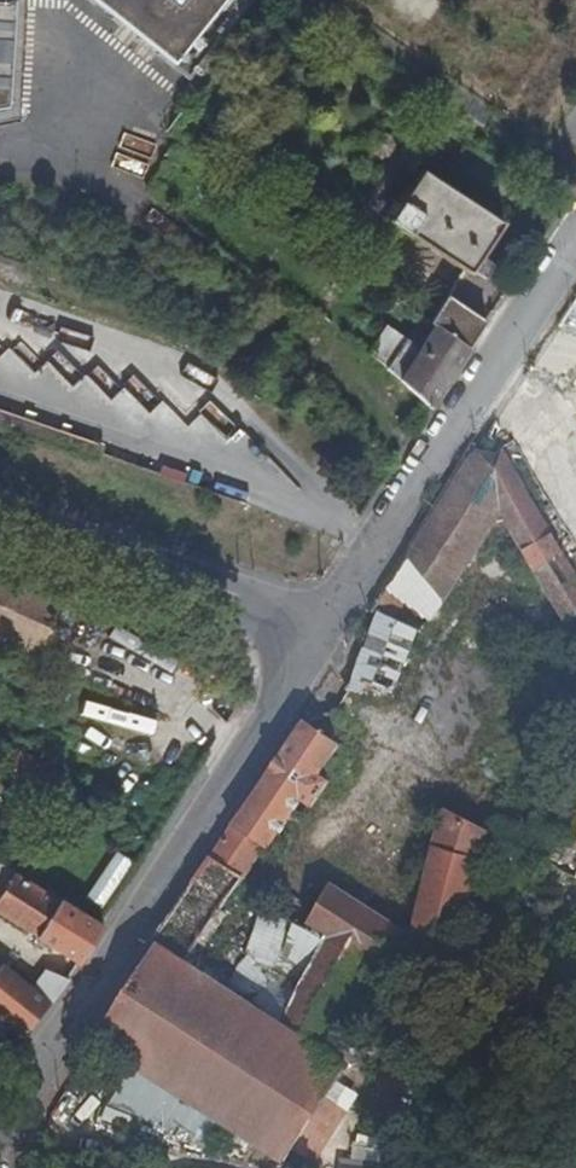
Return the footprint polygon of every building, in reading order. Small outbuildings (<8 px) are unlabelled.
[(12,116),(11,0),(0,0),(0,118),(12,116)] [(177,65),(229,0),(94,0),(177,65)] [(423,172),(389,221),(469,276),(471,273),(480,260),(503,227),(423,172)] [(480,260),(471,273),(483,281),(492,268),(480,260)] [(470,348),(486,322),(447,296),(431,322),(437,326),(470,348)] [(470,348),(437,326),(421,349),(387,324),(367,356),(431,408),(470,348)] [(97,463),(103,445),(0,409),(0,429),(97,463)] [(407,557),(444,602),(501,513),(567,624),(575,618),(575,579),(539,513),(502,450),(496,455),(476,450),(456,481),(407,557)] [(0,569),(0,647),(40,665),(69,600),(0,569)] [(418,630),(378,615),(350,685),(362,695),(367,684),(392,694),(418,630)] [(340,746),(304,721),(221,843),(197,877),(154,940),(151,944),(95,1039),(99,1042),(287,1167),(317,1114),(344,1066),(336,1062),(388,968),(444,983),(487,831),(446,809),(412,934),(329,884),(307,924),(326,933),(278,1023),(224,989),(184,964),(265,847),(268,849),(302,801),(311,809),(330,782),(320,775),(340,746)] [(56,963),(81,926),(0,879),(0,930),(56,963)] [(270,904),(224,989),(278,1023),(326,933),(307,924),(270,904)] [(3,1036),(30,1001),(43,981),(25,966),(9,986),(0,978),(0,1033),(3,1036)]
